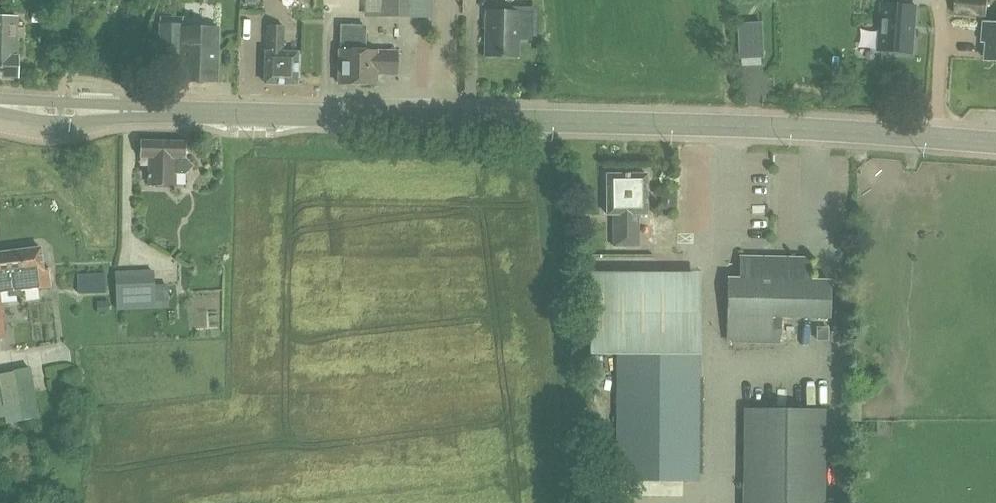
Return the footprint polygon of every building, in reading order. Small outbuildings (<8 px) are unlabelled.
[(431,16),(432,0),(381,0),(381,15),(431,16)] [(867,51),(898,54),(902,6),(893,6),(893,0),(871,0),(867,51)] [(987,18),(988,0),(957,0),(957,15),(987,18)] [(179,80),(217,81),(220,28),(218,28),(219,13),(194,12),(193,27),(184,27),(185,23),(159,23),(158,40),(149,39),(149,57),(161,58),(161,55),(180,55),(179,80)] [(486,57),(518,57),(519,13),(487,12),(486,57)] [(17,77),(18,17),(0,16),(0,77),(17,77)] [(765,58),(764,23),(740,23),(741,58),(765,58)] [(983,36),(988,37),(986,60),(995,60),(995,24),(984,23),(983,36)] [(339,82),(373,83),(373,73),(397,74),(398,51),(366,50),(366,25),(340,25),(340,50),(340,49),(339,82)] [(268,26),(267,51),(266,51),(265,82),(296,84),(298,52),(282,52),(283,27),(268,26)] [(551,64),(540,66),(543,83),(554,81),(551,64)] [(734,67),(735,79),(744,78),(743,67),(734,67)] [(149,185),(175,185),(176,173),(185,174),(193,166),(185,158),(185,142),(141,141),(140,157),(149,157),(149,185)] [(613,215),(613,246),(640,246),(640,215),(648,215),(649,173),(607,174),(607,215),(613,215)] [(39,288),(39,289),(51,287),(48,270),(43,271),(41,248),(0,253),(0,293),(39,288)] [(727,338),(779,339),(780,315),(829,316),(830,279),(809,278),(810,256),(741,255),(740,277),(728,276),(727,338)] [(75,273),(77,295),(107,292),(105,269),(75,273)] [(115,273),(117,309),(155,307),(155,309),(169,308),(168,283),(154,284),(153,271),(115,273)] [(589,355),(618,355),(617,480),(698,481),(699,355),(690,355),(690,353),(675,353),(675,273),(589,273),(589,355)] [(100,314),(109,314),(109,302),(100,303),(100,314)] [(199,304),(198,329),(211,329),(211,314),(227,314),(227,305),(199,304)] [(828,327),(816,327),(816,340),(827,340),(828,327)] [(41,415),(31,367),(0,373),(0,421),(41,415)] [(825,407),(744,406),(744,502),(824,502),(825,407)]
